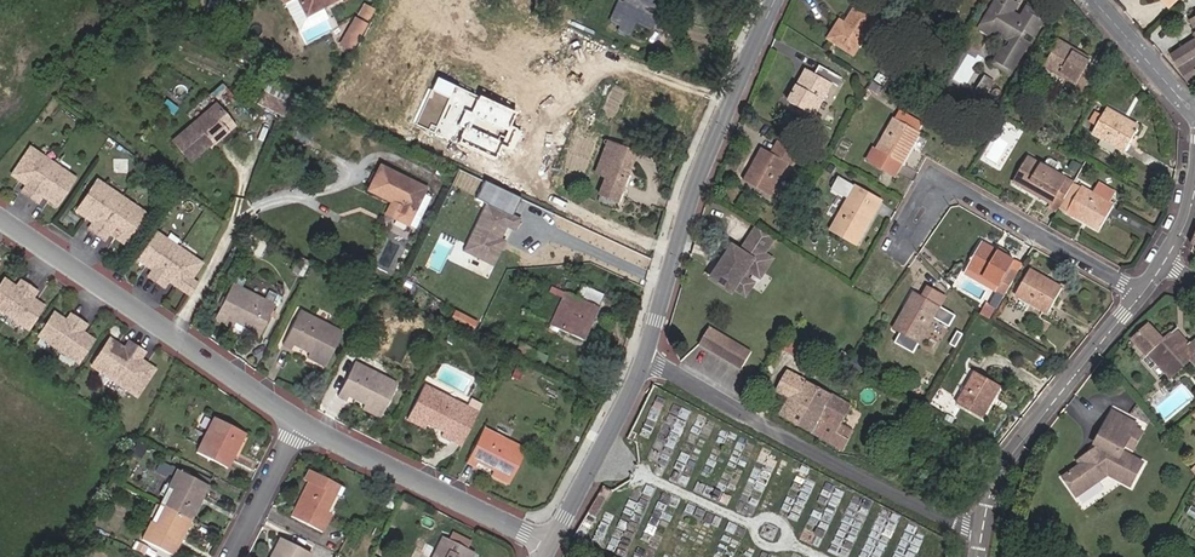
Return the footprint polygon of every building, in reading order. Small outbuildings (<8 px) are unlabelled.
[(304,17),(339,0),(296,0),(304,17)] [(619,28),(617,33),(627,38),(634,24),(649,31),(656,15),(641,8),(644,1),(647,2),(648,0),(630,0),(629,2),(625,0),(622,0),(620,5),(617,3),(608,23),(619,28)] [(995,65),(1012,76),(1031,44),(1024,40),(1029,33),(1035,36),(1045,20),(1044,16),(1032,9),(1028,10),(1023,17),(1015,12),(1006,8),(1011,0),(999,0),(985,23),(995,29),(1008,40),(995,65)] [(1006,8),(1015,12),(1022,1),(1023,0),(1011,0),(1006,8)] [(1170,8),(1179,0),(1164,0),(1170,8)] [(641,8),(656,15),(659,8),(647,2),(644,1),(641,8)] [(846,26),(843,24),(840,22),(829,39),(854,53),(877,15),(856,3),(846,21),(848,22),(846,26)] [(357,22),(344,47),(352,51),(365,26),(357,22)] [(995,29),(985,23),(981,29),(991,35),(994,31),(995,29)] [(1172,54),(1190,82),(1194,79),(1194,41),(1172,54)] [(1076,85),(1087,91),(1097,74),(1088,69),(1093,60),(1060,42),(1046,68),(1076,85)] [(847,77),(825,66),(820,75),(811,71),(791,105),(815,118),(834,85),(841,89),(847,77)] [(987,78),(980,91),(987,95),(995,82),(987,78)] [(886,88),(876,81),(872,87),(882,94),(886,88)] [(1081,101),(1087,91),(1076,85),(1070,95),(1081,101)] [(288,103),(274,96),(269,106),(283,113),(288,103)] [(191,161),(213,141),(216,145),(236,129),(219,107),(176,142),(191,161)] [(1142,129),(1126,120),(1108,110),(1093,136),(1127,155),(1137,137),(1142,129)] [(902,111),(897,120),(922,133),(927,124),(902,111)] [(922,133),(897,120),(875,161),(887,168),(891,159),(904,166),(922,133)] [(990,130),(984,127),(978,137),(984,141),(990,130)] [(586,133),(584,140),(600,146),(603,139),(586,133)] [(609,176),(602,194),(617,201),(620,202),(640,154),(612,143),(609,150),(600,172),(609,176)] [(774,201),(792,167),(798,170),(804,158),(781,146),(774,157),(766,153),(757,169),(748,187),(774,201)] [(28,184),(24,191),(26,193),(39,201),(44,195),(46,192),(52,197),(50,199),(59,205),(77,178),(32,147),(14,174),(21,180),(23,177),(30,181),(28,184)] [(1067,198),(1075,184),(1032,158),(1016,184),(1054,206),(1060,194),(1067,198)] [(900,174),(904,166),(891,159),(887,168),(900,174)] [(671,168),(680,172),(683,165),(673,161),(671,168)] [(381,167),(370,191),(401,206),(396,217),(418,227),(433,194),(425,191),(426,188),(381,167)] [(148,214),(99,180),(78,211),(88,218),(89,215),(96,219),(94,222),(90,228),(106,239),(110,233),(112,230),(118,234),(116,237),(127,245),(148,214)] [(1085,189),(1075,184),(1067,198),(1061,209),(1070,214),(1085,189)] [(1113,205),(1119,194),(1106,187),(1100,198),(1113,205)] [(1100,198),(1085,189),(1070,214),(1103,232),(1117,207),(1113,205),(1100,198)] [(880,206),(858,193),(835,234),(859,248),(877,215),(876,214),(880,206)] [(617,201),(602,194),(598,203),(614,210),(617,201)] [(522,222),(491,206),(467,251),(494,265),(507,243),(502,241),(499,239),(501,236),(504,237),(509,227),(517,231),(522,222)] [(780,241),(765,231),(750,256),(741,250),(720,284),(741,297),(744,292),(754,299),(761,288),(751,282),(757,273),(766,279),(777,262),(770,258),(780,241)] [(203,262),(158,232),(140,260),(148,265),(149,262),(156,266),(154,269),(149,276),(166,287),(170,280),(172,277),(179,282),(177,284),(192,295),(201,282),(193,277),(203,262)] [(1003,305),(1009,295),(1020,277),(1011,272),(1016,264),(982,245),(967,271),(1001,290),(995,300),(1003,305)] [(305,264),(297,260),(292,271),(299,275),(305,264)] [(1064,293),(1033,275),(1017,300),(1049,318),(1064,293)] [(0,288),(0,309),(29,328),(45,306),(38,301),(36,303),(32,301),(34,298),(38,291),(22,281),(18,287),(16,290),(13,287),(14,285),(6,279),(0,288)] [(604,296),(583,286),(577,298),(564,293),(550,325),(583,342),(604,296)] [(269,309),(225,288),(208,321),(225,329),(227,324),(231,316),(247,324),(243,332),(241,336),(253,342),(269,309)] [(925,298),(916,293),(895,329),(923,344),(949,300),(930,289),(925,298)] [(993,311),(986,308),(981,316),(989,320),(993,311)] [(472,330),(476,322),(455,311),(451,319),(472,330)] [(68,320),(66,323),(62,320),(63,317),(56,312),(40,336),(80,363),(96,339),(88,334),(86,337),(82,334),(84,332),(88,325),(72,314),(68,320)] [(340,334),(297,313),(281,348),(291,352),(293,348),(297,341),(315,350),(311,357),(309,362),(324,369),(340,334)] [(227,324),(243,332),(247,324),(231,316),(227,324)] [(1167,339),(1151,322),(1135,338),(1151,355),(1152,353),(1174,377),(1194,358),(1188,351),(1194,344),(1194,343),(1185,333),(1182,336),(1177,329),(1167,339)] [(1179,327),(1177,329),(1182,336),(1185,333),(1179,327)] [(514,340),(502,334),(498,343),(509,349),(514,340)] [(738,368),(737,371),(749,378),(759,360),(715,336),(707,355),(734,369),(735,366),(738,368)] [(111,338),(93,366),(138,396),(157,368),(149,363),(147,366),(141,361),(143,359),(147,352),(131,341),(126,348),(124,350),(118,346),(120,343),(111,338)] [(790,338),(783,348),(798,358),(805,349),(790,338)] [(293,348),(311,357),(315,350),(297,341),(293,348)] [(512,353),(530,362),(535,352),(517,344),(512,353)] [(1148,355),(1143,359),(1159,378),(1164,373),(1148,355)] [(397,384),(354,364),(338,397),(347,401),(349,398),(352,391),(372,400),(368,407),(366,410),(381,417),(397,384)] [(988,395),(997,379),(978,368),(959,400),(987,417),(997,400),(988,395)] [(805,379),(791,372),(780,392),(791,398),(782,417),(845,449),(850,441),(854,434),(842,427),(854,405),(805,379)] [(1007,385),(997,379),(988,395),(997,400),(1007,385)] [(463,408),(421,388),(405,423),(418,429),(420,424),(424,417),(440,425),(436,432),(434,437),(447,443),(463,408)] [(349,398),(368,407),(372,400),(352,391),(349,398)] [(1081,461),(1063,475),(1077,494),(1108,472),(1132,484),(1144,460),(1122,449),(1125,443),(1134,425),(1136,422),(1110,409),(1107,416),(1097,443),(1090,454),(1081,461)] [(420,424),(436,432),(440,425),(424,417),(420,424)] [(242,433),(211,418),(193,454),(224,470),(242,433)] [(1134,425),(1125,443),(1134,447),(1143,430),(1134,425)] [(508,488),(526,452),(481,430),(463,465),(473,471),(475,466),(479,459),(496,467),(492,474),(490,479),(508,488)] [(1087,450),(1078,457),(1081,461),(1090,454),(1097,443),(1095,440),(1087,450)] [(475,466),(492,474),(496,467),(479,459),(475,466)] [(206,484),(176,469),(157,504),(188,520),(206,484)] [(323,537),(333,519),(321,513),(329,496),(341,502),(346,493),(310,476),(306,484),(310,486),(292,523),(323,537)] [(329,496),(321,513),(333,519),(341,502),(329,496)] [(188,520),(157,504),(141,540),(171,554),(188,520)] [(447,537),(466,546),(469,537),(451,529),(447,537)] [(473,549),(466,546),(447,537),(440,534),(430,556),(470,556),(473,549)] [(281,544),(274,556),(308,556),(281,544)]
